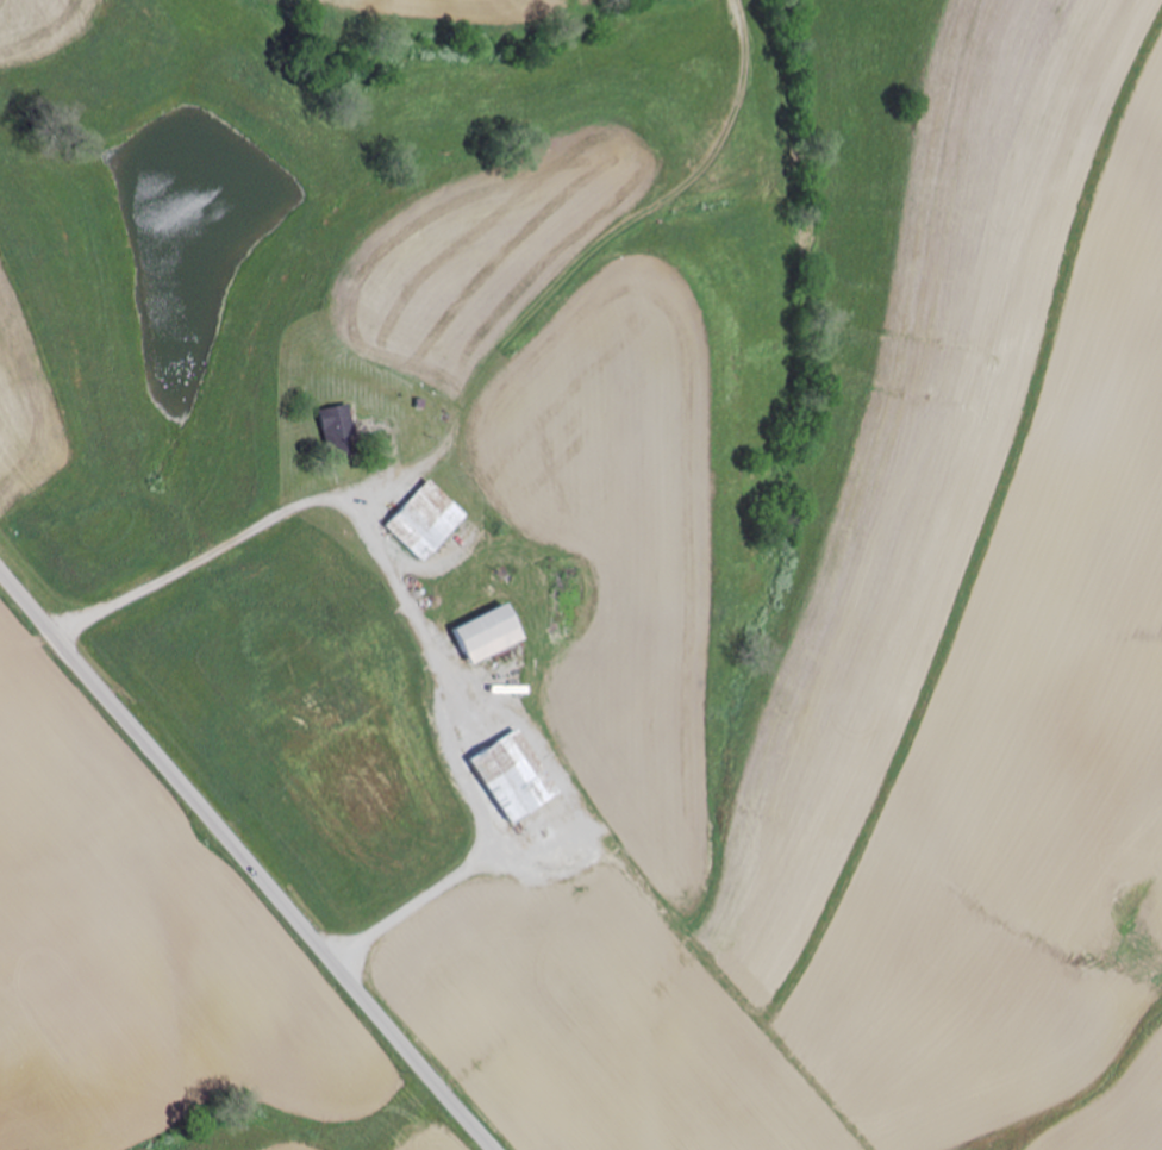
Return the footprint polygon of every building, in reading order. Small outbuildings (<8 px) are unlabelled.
[(320,411),(328,457),(357,453),(350,407),(320,411)] [(383,526),(422,562),(466,515),(427,479),(383,526)] [(449,628),(465,664),(521,640),(505,603),(449,628)] [(466,758),(507,824),(556,794),(515,728),(466,758)]
